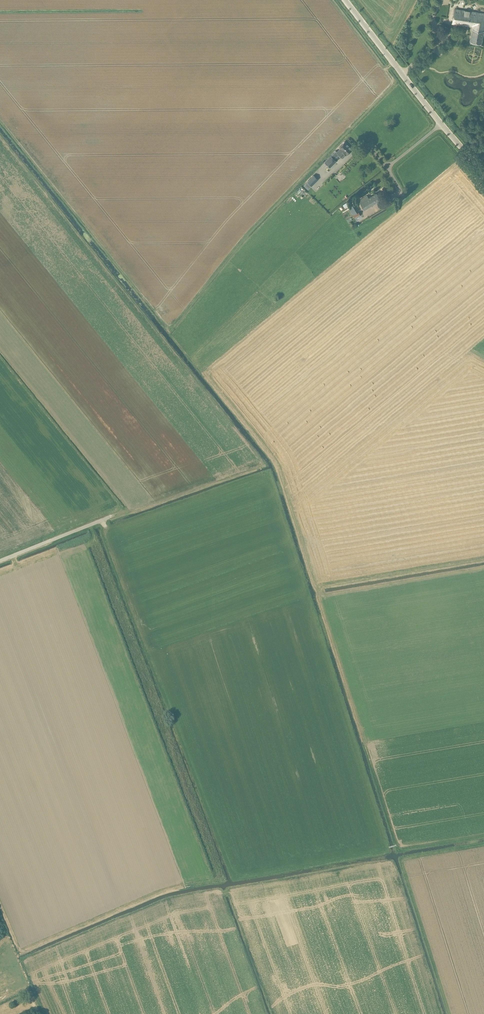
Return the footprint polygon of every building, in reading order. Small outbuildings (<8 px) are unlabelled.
[(481,43),(483,32),(483,13),(455,9),(452,23),(473,26),(470,41),(481,43)] [(337,152),(339,154),(343,158),(346,154),(347,155),(352,149),(345,141),(339,147),(341,149),(337,152)] [(336,161),(331,156),(325,162),(330,167),(336,161)] [(313,187),(316,183),(312,179),(308,182),(313,187)] [(365,209),(381,199),(377,193),(369,198),(367,196),(359,201),(365,209)] [(349,200),(343,205),(346,209),(353,204),(351,202),(351,203),(349,200)] [(359,212),(355,205),(354,204),(349,208),(353,215),(359,212)]
